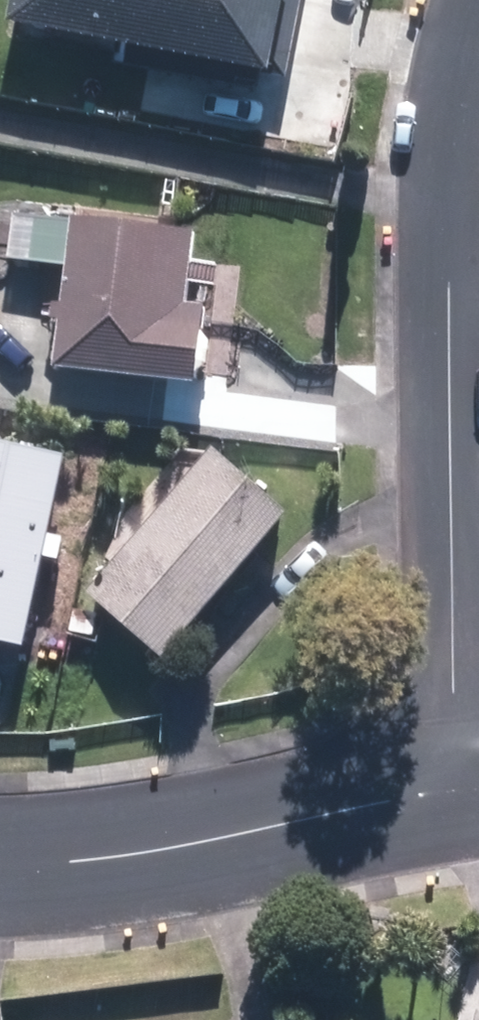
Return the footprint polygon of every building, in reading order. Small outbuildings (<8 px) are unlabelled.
[(306,0),(18,0),(12,30),(291,81),(306,0)] [(70,221),(17,215),(11,260),(65,266),(70,221)] [(195,234),(70,219),(70,221),(65,266),(53,370),(197,387),(207,310),(187,308),(195,234)] [(23,649),(67,460),(0,445),(0,644),(23,649)] [(162,662),(290,512),(215,449),(87,598),(162,662)]
